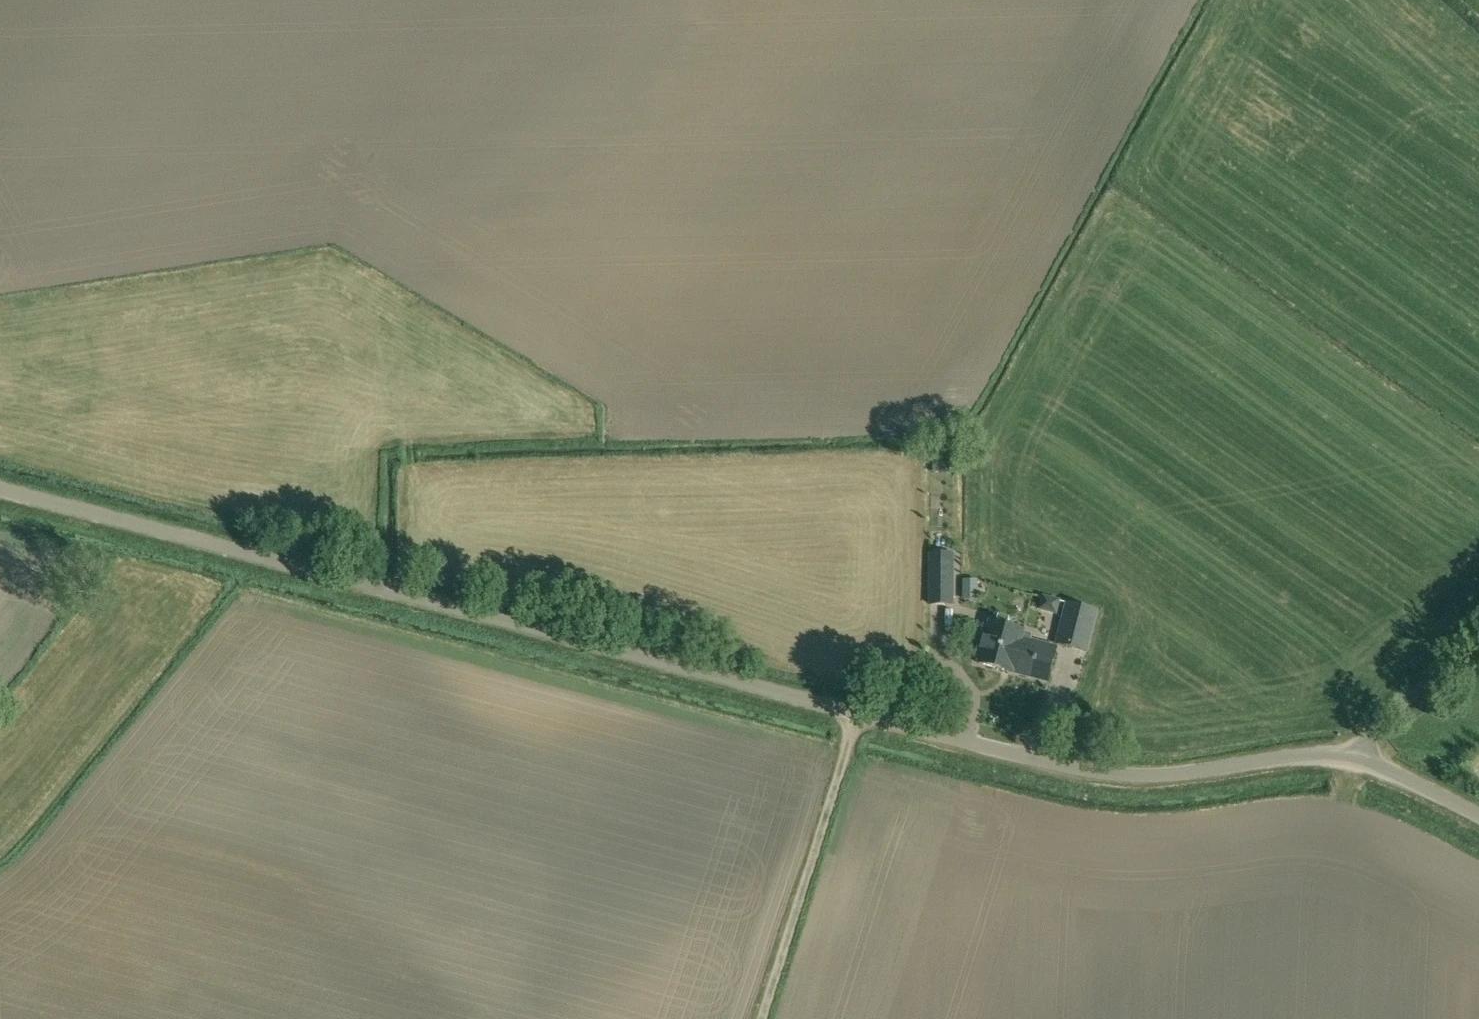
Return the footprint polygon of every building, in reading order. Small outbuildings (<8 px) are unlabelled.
[(954,606),(954,553),(929,553),(929,606),(954,606)] [(1067,603),(1057,643),(1086,651),(1097,611),(1067,603)] [(1047,682),(1057,647),(1031,640),(1033,633),(989,621),(988,624),(984,623),(974,659),(978,660),(977,663),(1047,682)]
